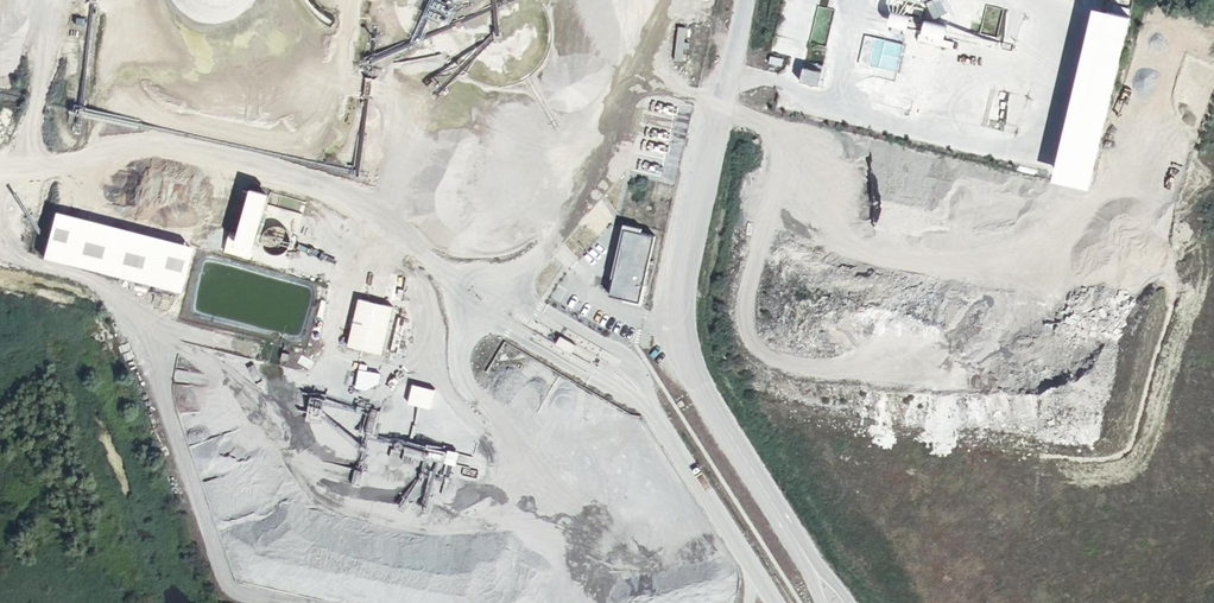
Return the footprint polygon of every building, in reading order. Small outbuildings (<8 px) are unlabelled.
[(948,0),(929,0),(928,6),(946,11),(948,0)] [(907,19),(890,14),(887,28),(904,32),(907,19)] [(1126,23),(1090,15),(1050,183),(1086,191),(1126,23)] [(945,28),(923,23),(918,41),(951,49),(953,43),(942,40),(945,28)] [(677,39),(675,50),(684,52),(686,41),(677,39)] [(684,52),(675,50),(674,60),(682,61),(684,52)] [(782,60),(769,57),(768,66),(781,68),(782,60)] [(819,75),(801,71),(798,84),(816,87),(819,75)] [(272,198),(254,193),(241,238),(230,235),(225,252),(253,261),(272,198)] [(191,251),(56,215),(44,259),(179,295),(191,251)] [(642,230),(625,226),(610,297),(641,304),(655,238),(641,235),(642,230)] [(394,308),(359,300),(348,348),(384,356),(394,308)] [(578,347),(560,337),(556,345),(573,355),(578,347)] [(435,392),(413,386),(408,405),(430,411),(435,392)] [(329,391),(317,388),(315,395),(327,398),(329,391)] [(429,447),(426,459),(456,467),(460,452),(449,449),(448,452),(429,447)] [(361,486),(364,471),(356,469),(352,484),(361,486)]
